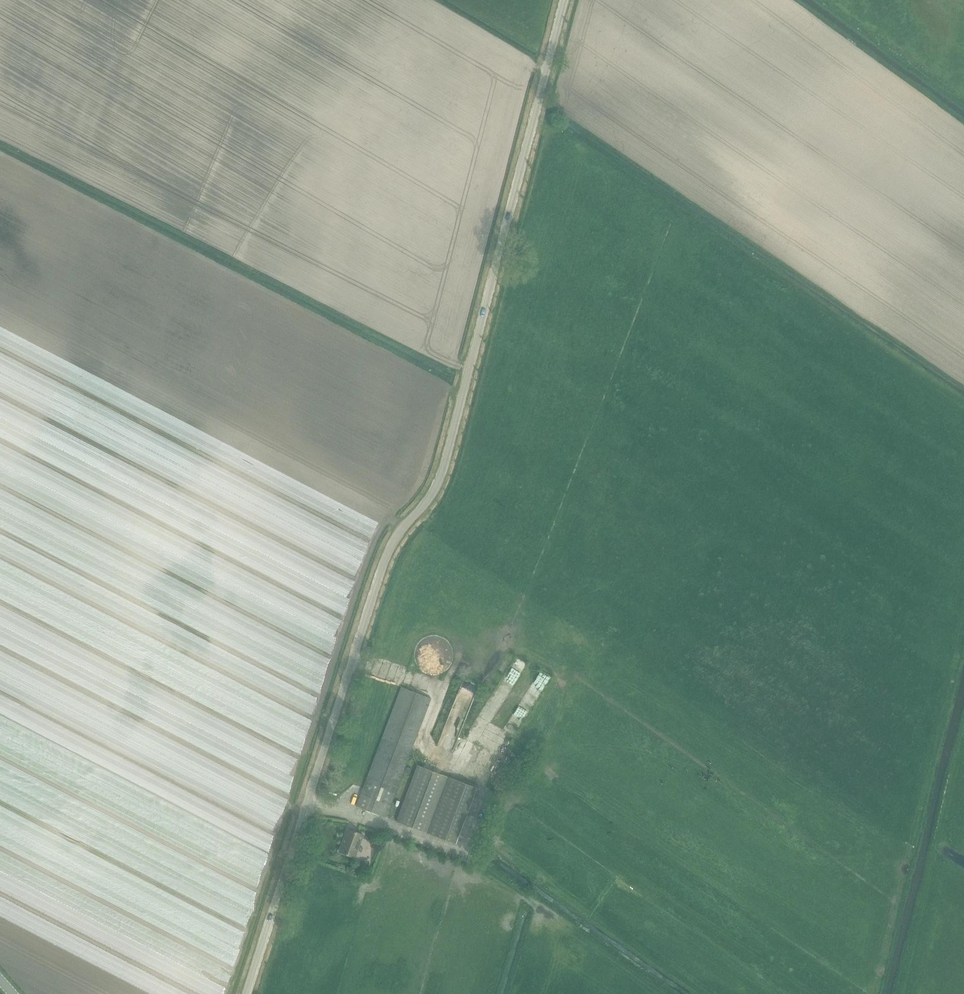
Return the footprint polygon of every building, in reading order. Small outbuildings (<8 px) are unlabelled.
[(421,670),(436,675),(449,667),(453,653),(446,639),(432,635),(419,643),(415,657),(421,670)] [(356,807),(386,818),(431,698),(402,687),(356,807)] [(467,719),(469,711),(460,709),(458,717),(467,719)] [(477,758),(481,750),(477,748),(481,740),(474,736),(466,753),(477,758)] [(397,822),(426,833),(457,844),(478,788),(418,766),(397,822)] [(340,852),(355,857),(363,835),(348,829),(340,852)]
